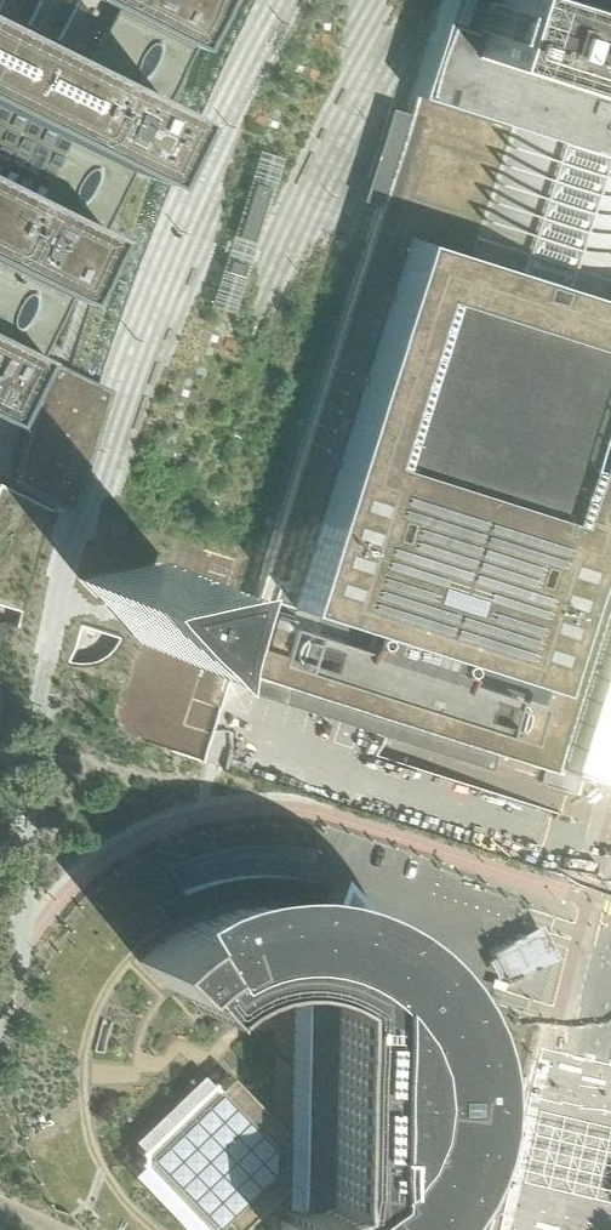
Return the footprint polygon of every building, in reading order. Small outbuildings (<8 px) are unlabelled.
[(48,500),(72,512),(73,509),(100,419),(225,0),(0,0),(0,476),(48,500)] [(73,509),(91,514),(129,526),(178,541),(236,558),(232,571),(225,593),(192,698),(218,706),(230,669),(233,670),(240,672),(254,676),(287,687),(306,693),(385,718),(451,739),(471,745),(490,751),(522,761),(536,766),(543,768),(546,769),(610,565),(610,0),(225,0),(100,419),(73,509)] [(22,612),(10,649),(63,666),(123,685),(120,695),(116,714),(119,726),(127,735),(135,740),(168,751),(201,762),(218,706),(192,698),(225,593),(232,571),(236,558),(178,541),(129,526),(91,514),(73,509),(69,508),(66,507),(65,509),(64,512),(63,515),(8,488),(0,484),(0,605),(22,612)] [(372,1224),(386,1212),(399,1199),(410,1184),(422,1166),(429,1149),(436,1132),(440,1114),(442,1096),(442,1077),(441,1059),(437,1041),(432,1023),(425,1006),(416,990),(408,978),(396,964),(383,951),(368,939),(353,930),(336,921),(329,918),(312,913),(294,909),(275,907),(257,907),(242,909),(224,912),(207,918),(190,925),(176,932),(163,940),(145,956),(140,962),(166,988),(172,982),(177,987),(175,989),(186,1000),(195,1010),(206,1001),(218,993),(230,987),(244,983),(257,981),(271,981),(281,982),(294,985),(294,1033),(292,1141),(291,1141),(228,1075),(216,1087),(209,1080),(135,1151),(138,1153),(137,1159),(135,1162),(201,1229),(211,1229),(212,1229),(214,1229),(235,1229),(276,1191),(290,1178),(291,1178),(290,1208),(285,1209),(287,1220),(281,1221),(282,1229),(362,1229),(372,1224)] [(537,966),(520,933),(489,950),(492,957),(487,959),(496,978),(502,975),(505,980),(537,966)]
